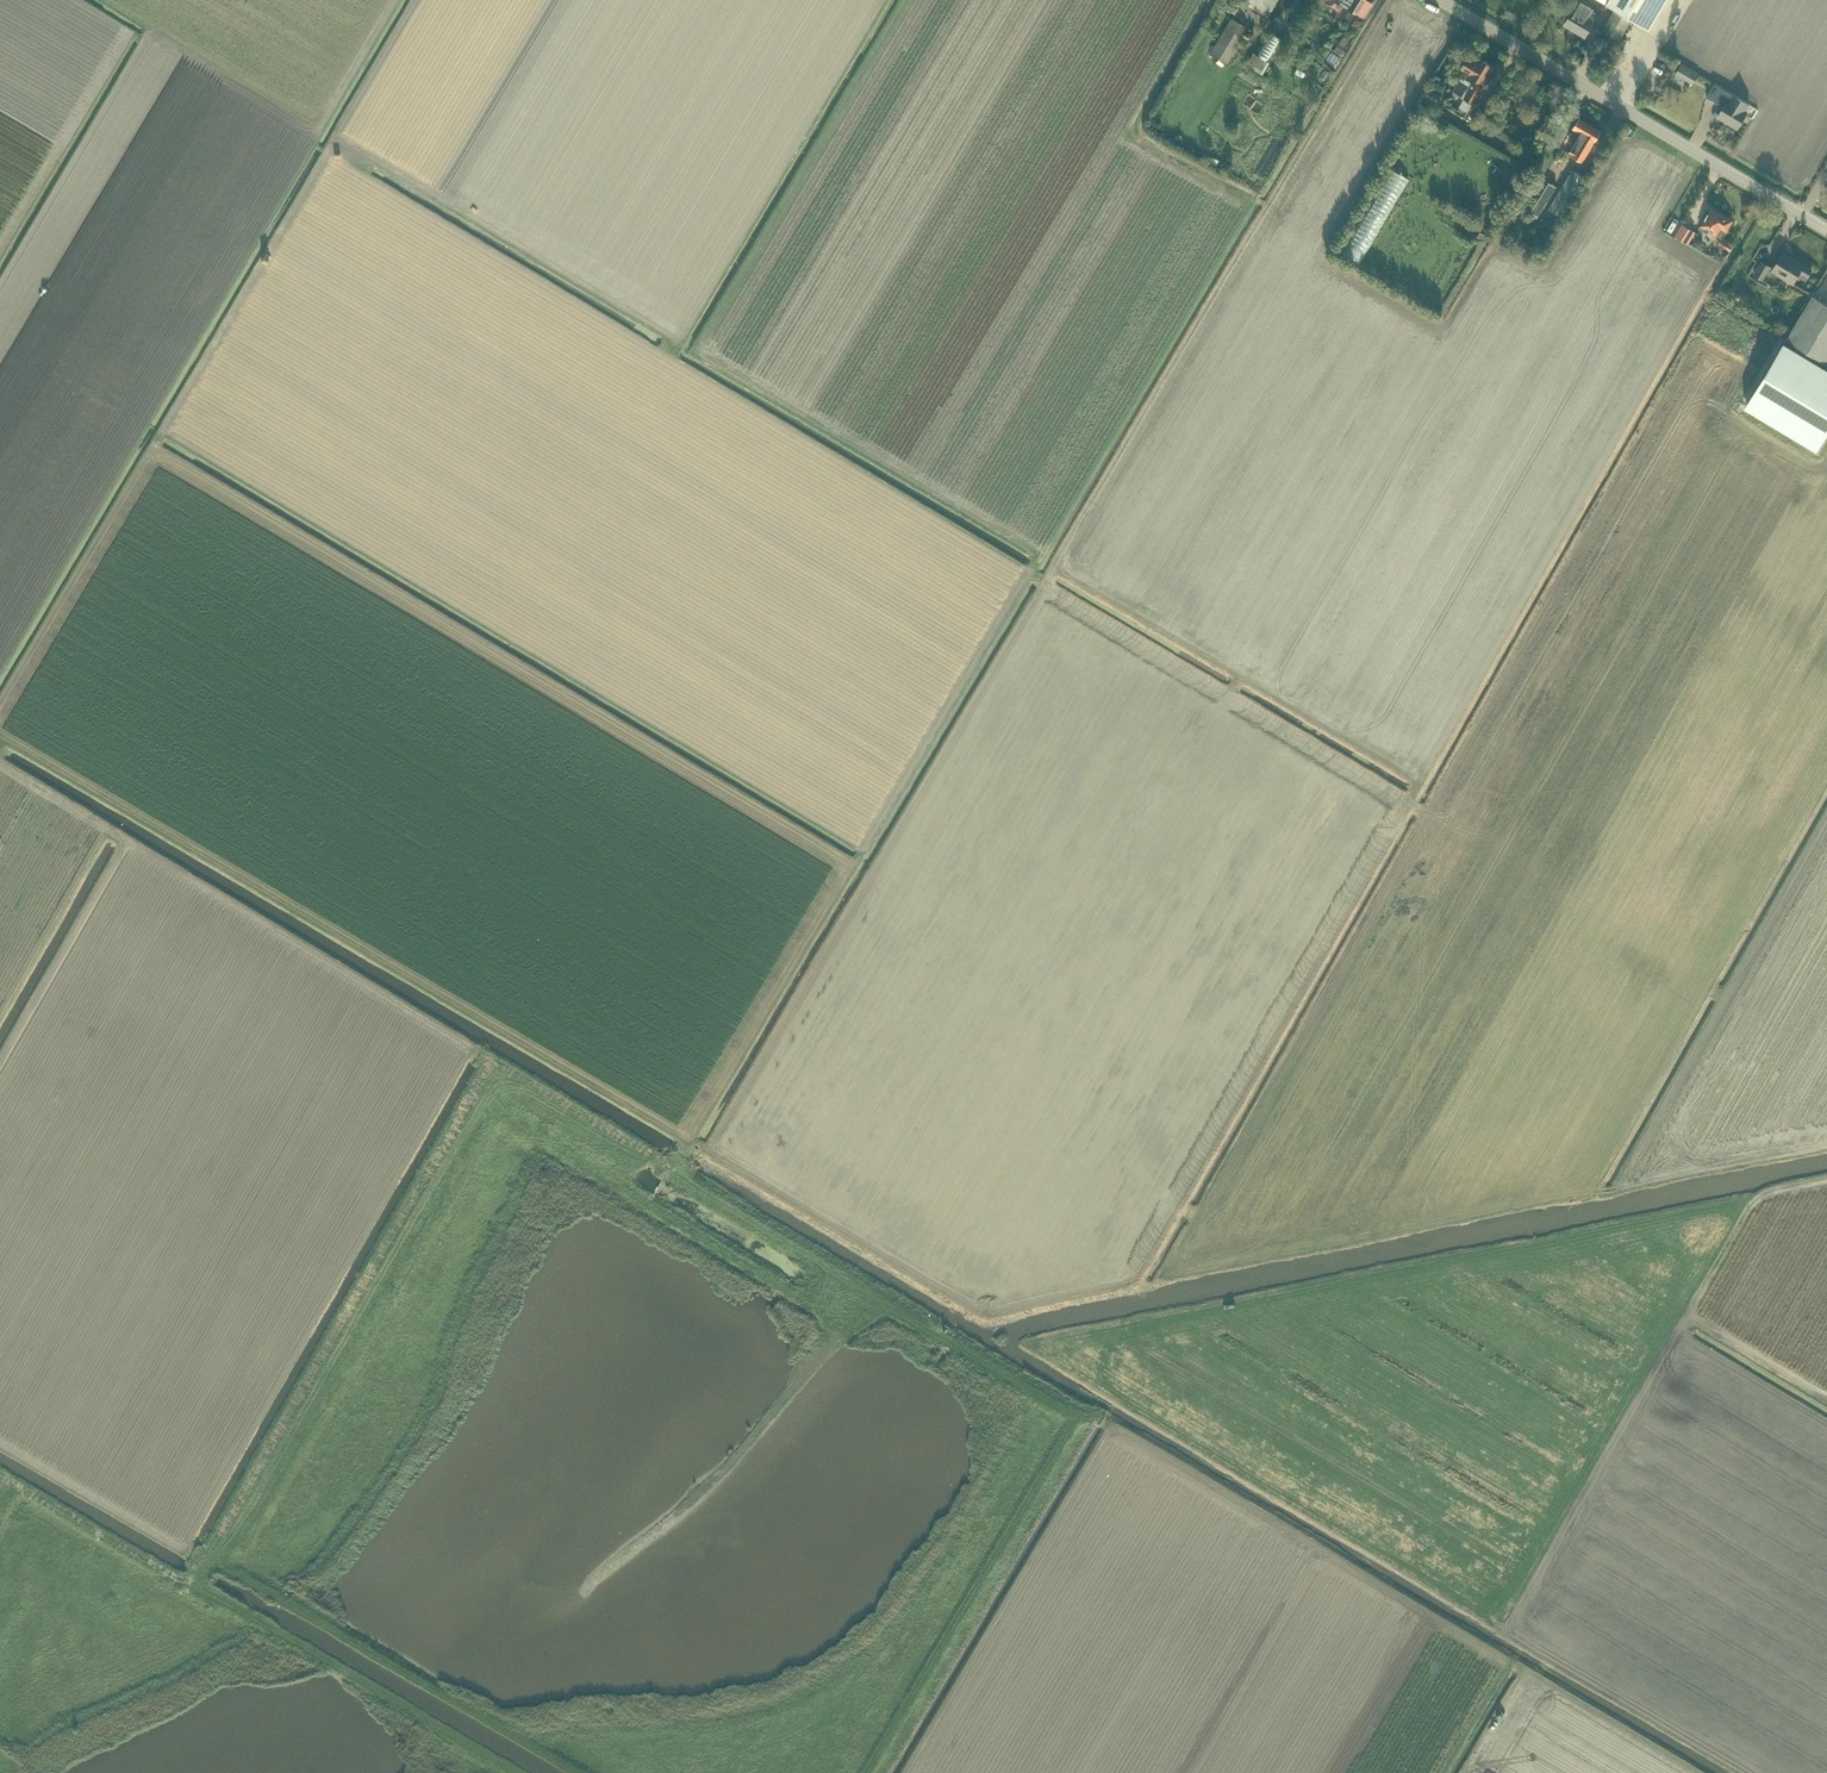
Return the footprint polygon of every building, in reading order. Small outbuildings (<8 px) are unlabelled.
[(1278,0),(1242,0),(1248,3),(1247,5),(1268,17),(1278,0)] [(1330,5),(1333,4),(1335,2),(1355,14),(1364,0),(1325,0),(1325,2),(1330,5)] [(1595,20),(1599,14),(1594,11),(1596,8),(1583,0),(1579,0),(1565,25),(1585,37),(1595,20)] [(1605,3),(1615,9),(1603,30),(1620,41),(1634,19),(1650,29),(1667,0),(1600,0),(1605,3)] [(1357,25),(1368,30),(1375,13),(1364,8),(1357,25)] [(1228,63),(1249,29),(1231,17),(1210,52),(1228,63)] [(1257,23),(1253,30),(1265,37),(1269,29),(1257,23)] [(1261,73),(1281,38),(1271,33),(1251,68),(1261,73)] [(1349,41),(1343,37),(1334,51),(1340,54),(1349,41)] [(1483,87),(1484,85),(1494,66),(1481,59),(1479,63),(1469,57),(1462,68),(1471,74),(1470,76),(1474,78),(1471,83),(1462,77),(1459,83),(1453,79),(1447,88),(1474,104),(1484,87),(1483,87)] [(1682,63),(1679,70),(1695,79),(1699,73),(1682,63)] [(1733,93),(1732,95),(1714,84),(1706,96),(1723,106),(1718,117),(1726,122),(1728,119),(1739,126),(1748,111),(1747,111),(1751,104),(1733,93)] [(1581,132),(1569,152),(1583,161),(1601,131),(1580,118),(1574,128),(1581,132)] [(1549,209),(1563,217),(1587,177),(1573,168),(1549,209)] [(1531,212),(1537,216),(1557,186),(1550,182),(1531,212)] [(1723,238),(1733,221),(1711,208),(1700,229),(1708,234),(1710,231),(1723,238)] [(1690,243),(1696,231),(1683,224),(1677,236),(1690,243)] [(1669,242),(1677,246),(1681,239),(1672,235),(1669,242)] [(1806,279),(1812,269),(1784,252),(1774,268),(1762,261),(1755,273),(1771,283),(1777,273),(1793,283),(1798,274),(1806,279)] [(1812,295),(1784,342),(1783,341),(1747,404),(1817,446),(1826,430),(1826,368),(1826,367),(1826,365),(1826,304),(1812,295)]
